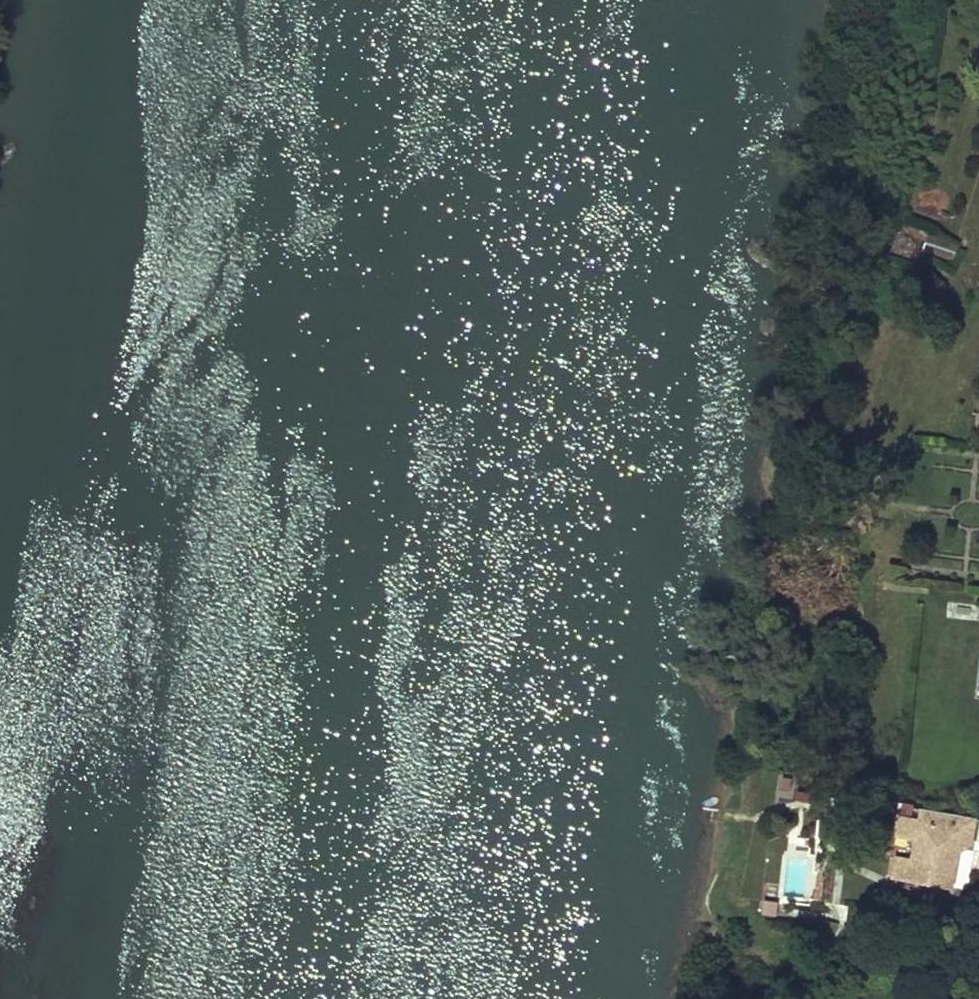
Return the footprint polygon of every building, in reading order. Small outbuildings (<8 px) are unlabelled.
[(930,231),(922,248),(950,262),(959,245),(930,231)] [(915,257),(919,237),(901,234),(897,254),(915,257)] [(771,777),(774,798),(791,796),(788,775),(771,777)] [(969,817),(918,807),(916,818),(895,814),(891,833),(912,837),(905,877),(943,885),(951,840),(964,842),(969,817)] [(889,874),(905,877),(908,860),(892,857),(889,874)]
